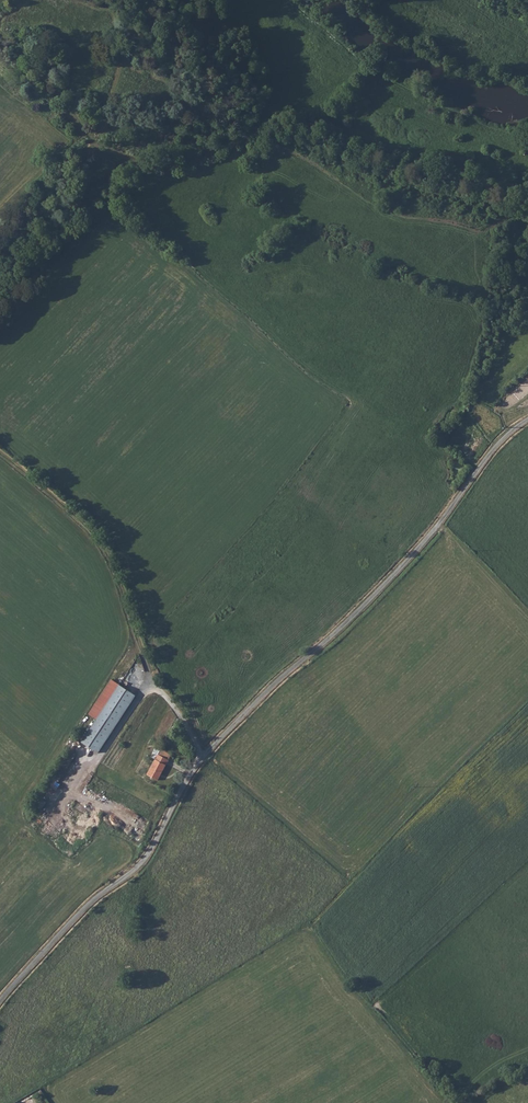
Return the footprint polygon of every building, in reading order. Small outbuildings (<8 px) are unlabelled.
[(97,752),(135,695),(119,684),(111,679),(88,713),(97,718),(81,742),(97,752)] [(162,748),(157,755),(168,761),(172,754),(162,748)] [(157,781),(168,761),(157,755),(146,775),(157,781)]
